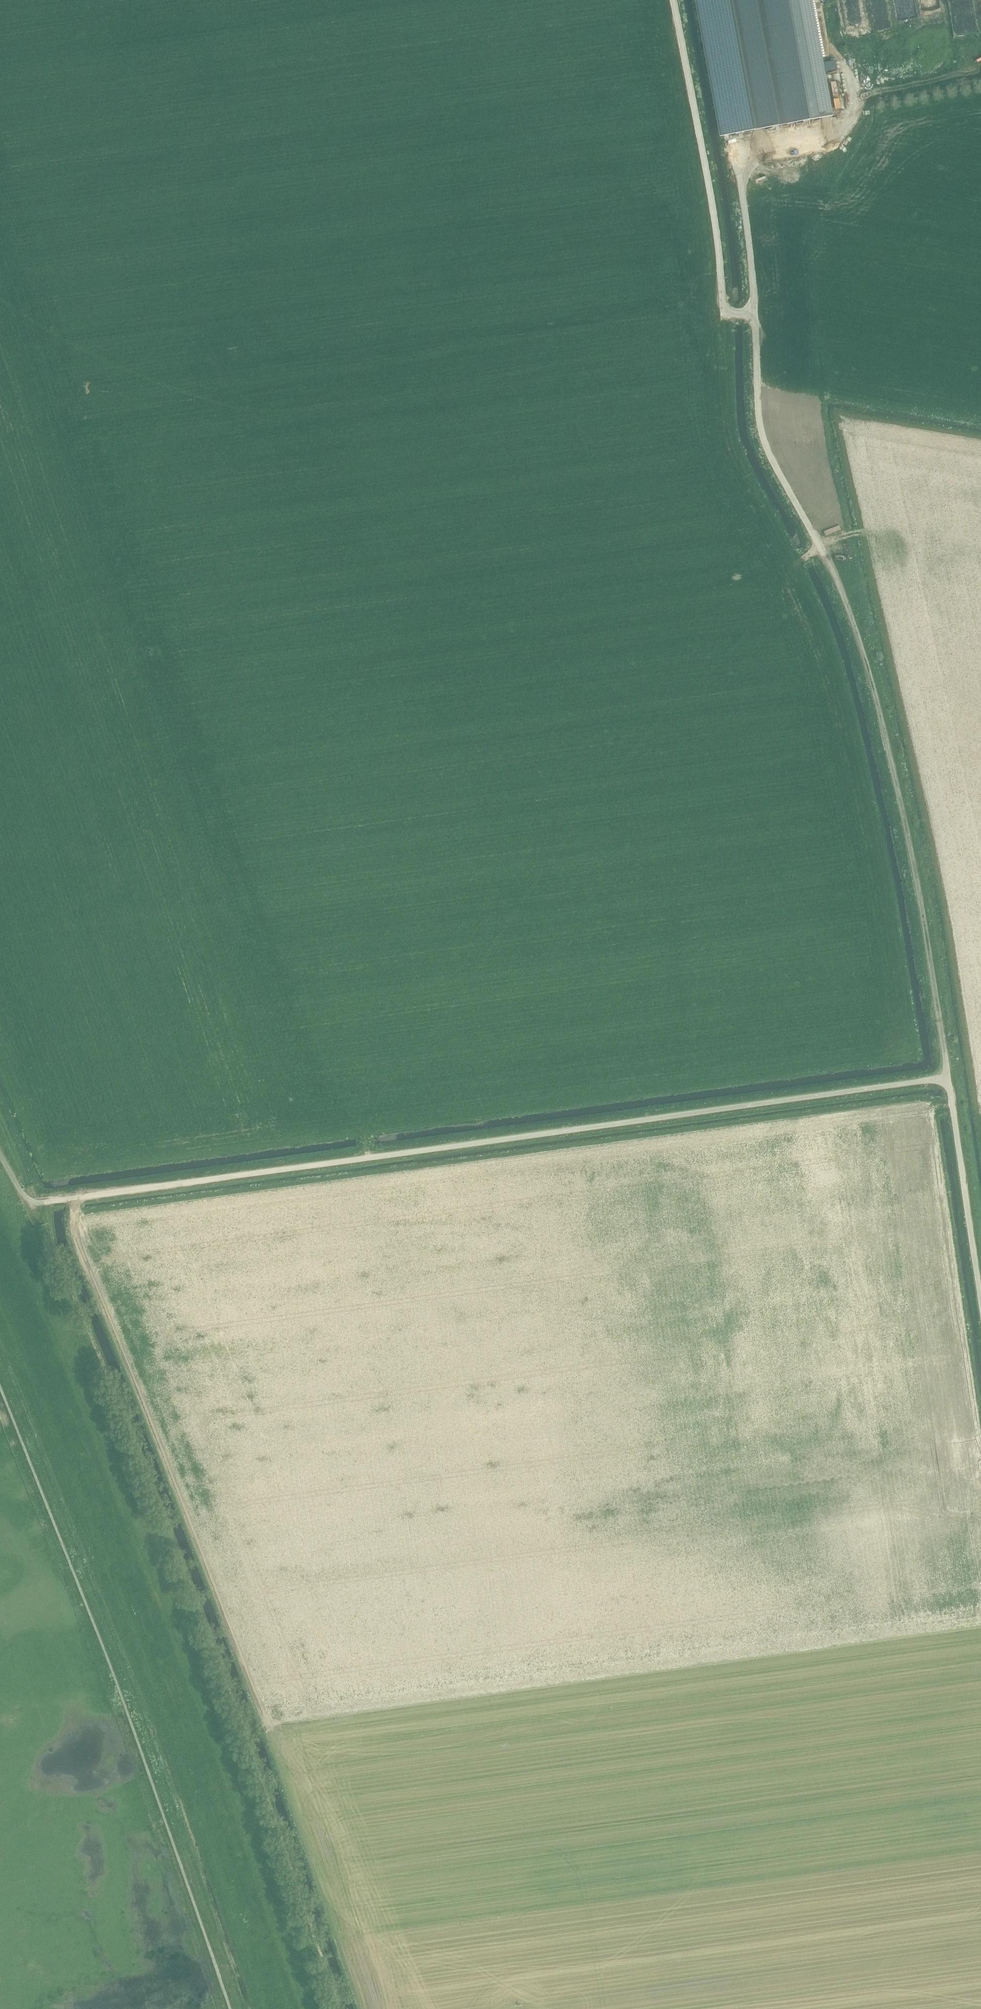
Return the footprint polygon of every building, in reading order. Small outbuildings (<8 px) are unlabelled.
[(722,135),(722,136),(729,134),(734,133),(737,133),(836,115),(815,0),(697,0),(722,135)] [(980,2),(970,2),(971,28),(980,27),(980,2)] [(829,17),(833,17),(834,27),(839,26),(838,8),(828,8),(829,17)] [(841,96),(841,106),(847,106),(843,66),(836,67),(837,76),(835,77),(837,97),(841,96)]
